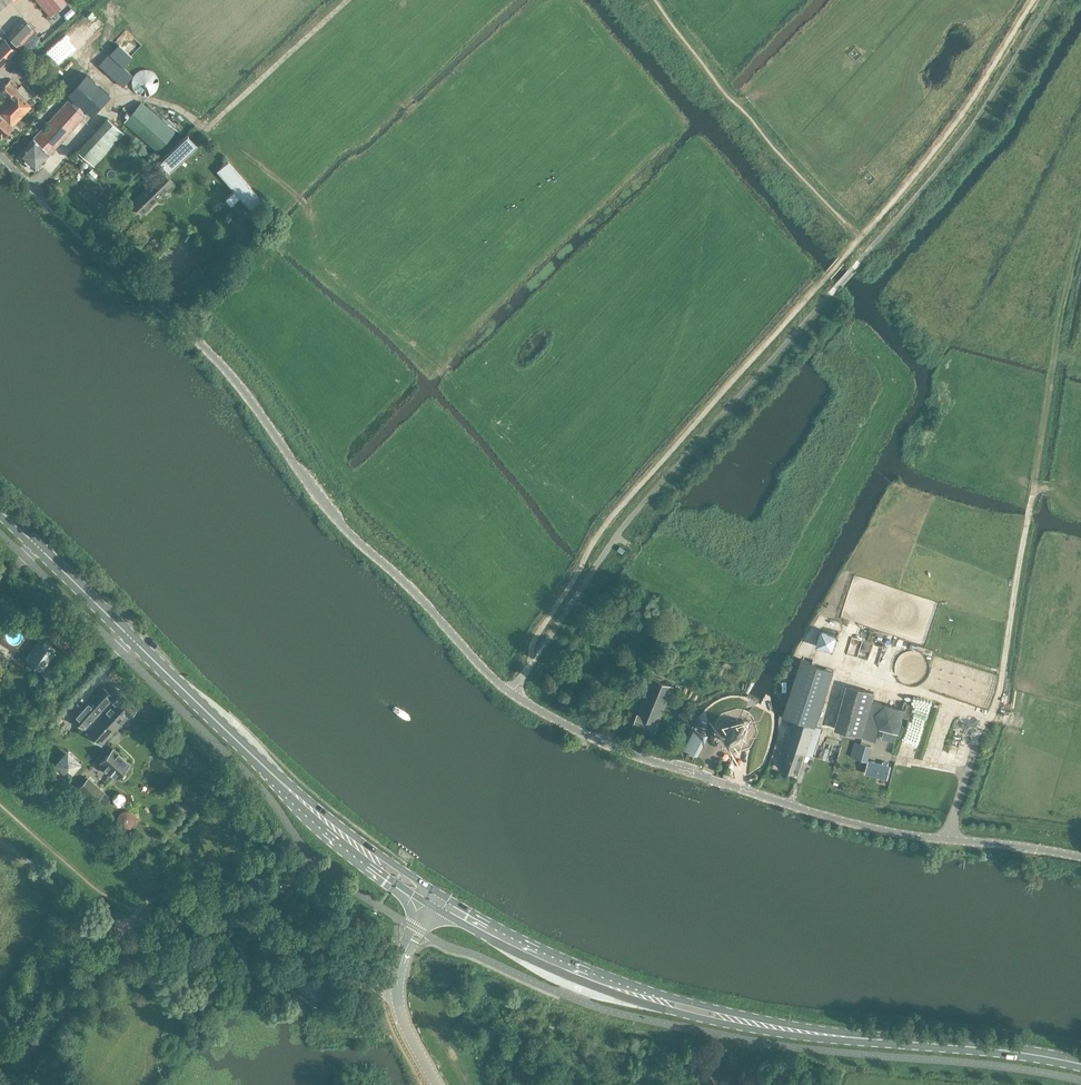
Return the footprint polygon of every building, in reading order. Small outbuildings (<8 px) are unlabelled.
[(51,16),(68,2),(66,0),(38,0),(51,16)] [(19,47),(35,30),(24,19),(7,36),(19,47)] [(16,50),(5,39),(0,44),(0,66),(16,50)] [(132,57),(118,44),(100,64),(123,86),(133,76),(123,67),(132,57)] [(159,70),(134,69),(133,92),(158,94),(159,70)] [(110,95),(86,73),(68,93),(92,114),(110,95)] [(33,105),(17,89),(19,87),(11,79),(0,89),(0,90),(8,98),(0,106),(0,136),(2,137),(33,105)] [(50,154),(85,115),(68,99),(33,138),(19,154),(20,156),(20,158),(23,161),(25,160),(28,163),(27,165),(31,168),(33,167),(35,169),(50,153),(50,154)] [(175,131),(143,104),(141,102),(125,122),(158,151),(175,131)] [(94,166),(124,133),(108,117),(78,150),(94,166)] [(188,134),(160,161),(169,171),(197,144),(188,134)] [(228,161),(219,169),(237,189),(234,191),(225,199),(231,205),(240,198),(242,196),(253,208),(262,201),(228,161)] [(157,199),(173,183),(162,172),(130,203),(141,214),(154,202),(156,203),(159,201),(157,199)] [(69,643),(54,629),(46,637),(61,651),(69,643)] [(832,652),(838,636),(821,630),(816,647),(832,652)] [(853,635),(844,664),(863,670),(866,662),(873,664),(879,643),(853,635)] [(41,672),(55,655),(40,643),(26,661),(41,672)] [(930,671),(930,667),(930,663),(929,660),(927,656),(925,653),(921,651),(918,649),(914,648),(910,647),(908,648),(906,648),(903,649),(899,651),(897,653),(894,656),(892,660),(891,664),(891,667),(891,670),(892,672),(893,675),(895,678),(897,681),(900,683),(902,684),(904,685),(907,686),(909,686),(911,687),(915,686),(918,685),(922,683),(925,681),(927,678),(929,674),(930,671)] [(816,726),(834,670),(801,659),(783,715),(794,719),(778,767),(799,774),(806,753),(812,755),(822,728),(816,726)] [(658,722),(674,686),(652,677),(638,713),(633,724),(654,733),(658,722)] [(102,745),(129,715),(129,716),(137,707),(121,692),(112,701),(110,698),(112,695),(103,686),(74,719),(83,727),(101,708),(104,711),(86,730),(102,745)] [(897,731),(903,708),(855,695),(844,736),(874,744),(878,726),(897,731)] [(747,732),(744,724),(743,723),(746,717),(742,715),(739,720),(737,719),(729,722),(725,730),(727,738),(734,742),(743,739),(747,732)] [(697,756),(707,736),(695,730),(685,750),(697,756)] [(867,761),(871,746),(861,743),(856,758),(867,761)] [(68,748),(55,762),(70,775),(83,762),(68,748)] [(130,763),(113,748),(100,762),(117,778),(130,763)] [(887,776),(889,764),(870,759),(867,771),(887,776)] [(104,792),(88,777),(79,787),(96,802),(104,792)] [(123,809),(120,825),(134,828),(137,813),(123,809)] [(207,815),(205,828),(215,829),(217,816),(207,815)] [(740,1081),(712,1076),(710,1084),(739,1084),(740,1081)]
